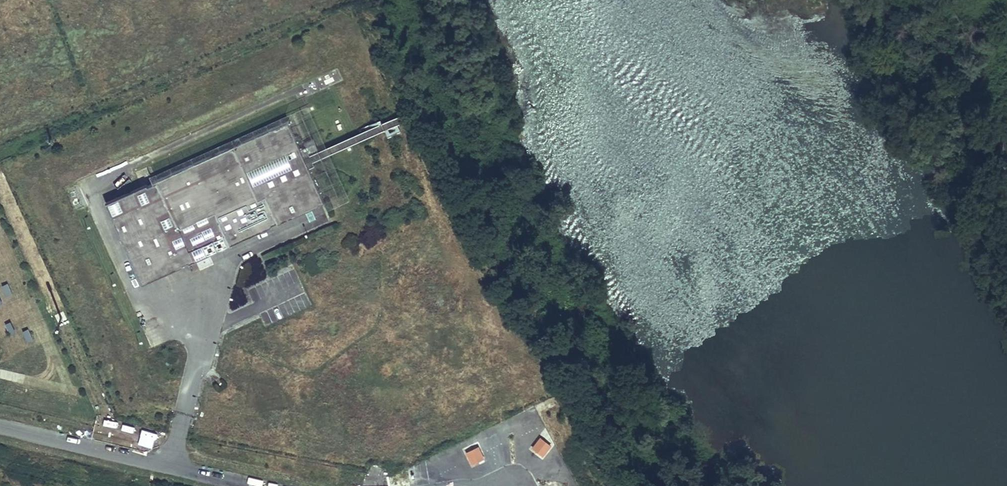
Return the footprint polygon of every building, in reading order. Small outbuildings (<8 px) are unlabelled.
[(292,120),(109,202),(146,284),(329,202),(292,120)] [(285,234),(298,228),(295,221),(281,227),(285,234)] [(16,294),(11,283),(6,286),(11,296),(16,294)] [(18,332),(14,322),(9,324),(14,335),(18,332)] [(36,340),(32,329),(26,331),(31,342),(36,340)] [(521,432),(534,427),(529,414),(516,419),(521,432)] [(508,421),(499,425),(504,435),(513,431),(508,421)] [(464,440),(466,445),(477,442),(475,436),(464,440)] [(542,458),(552,445),(539,436),(530,448),(542,458)] [(479,445),(465,451),(471,464),(485,458),(479,445)] [(558,453),(544,458),(549,472),(563,467),(558,453)]
